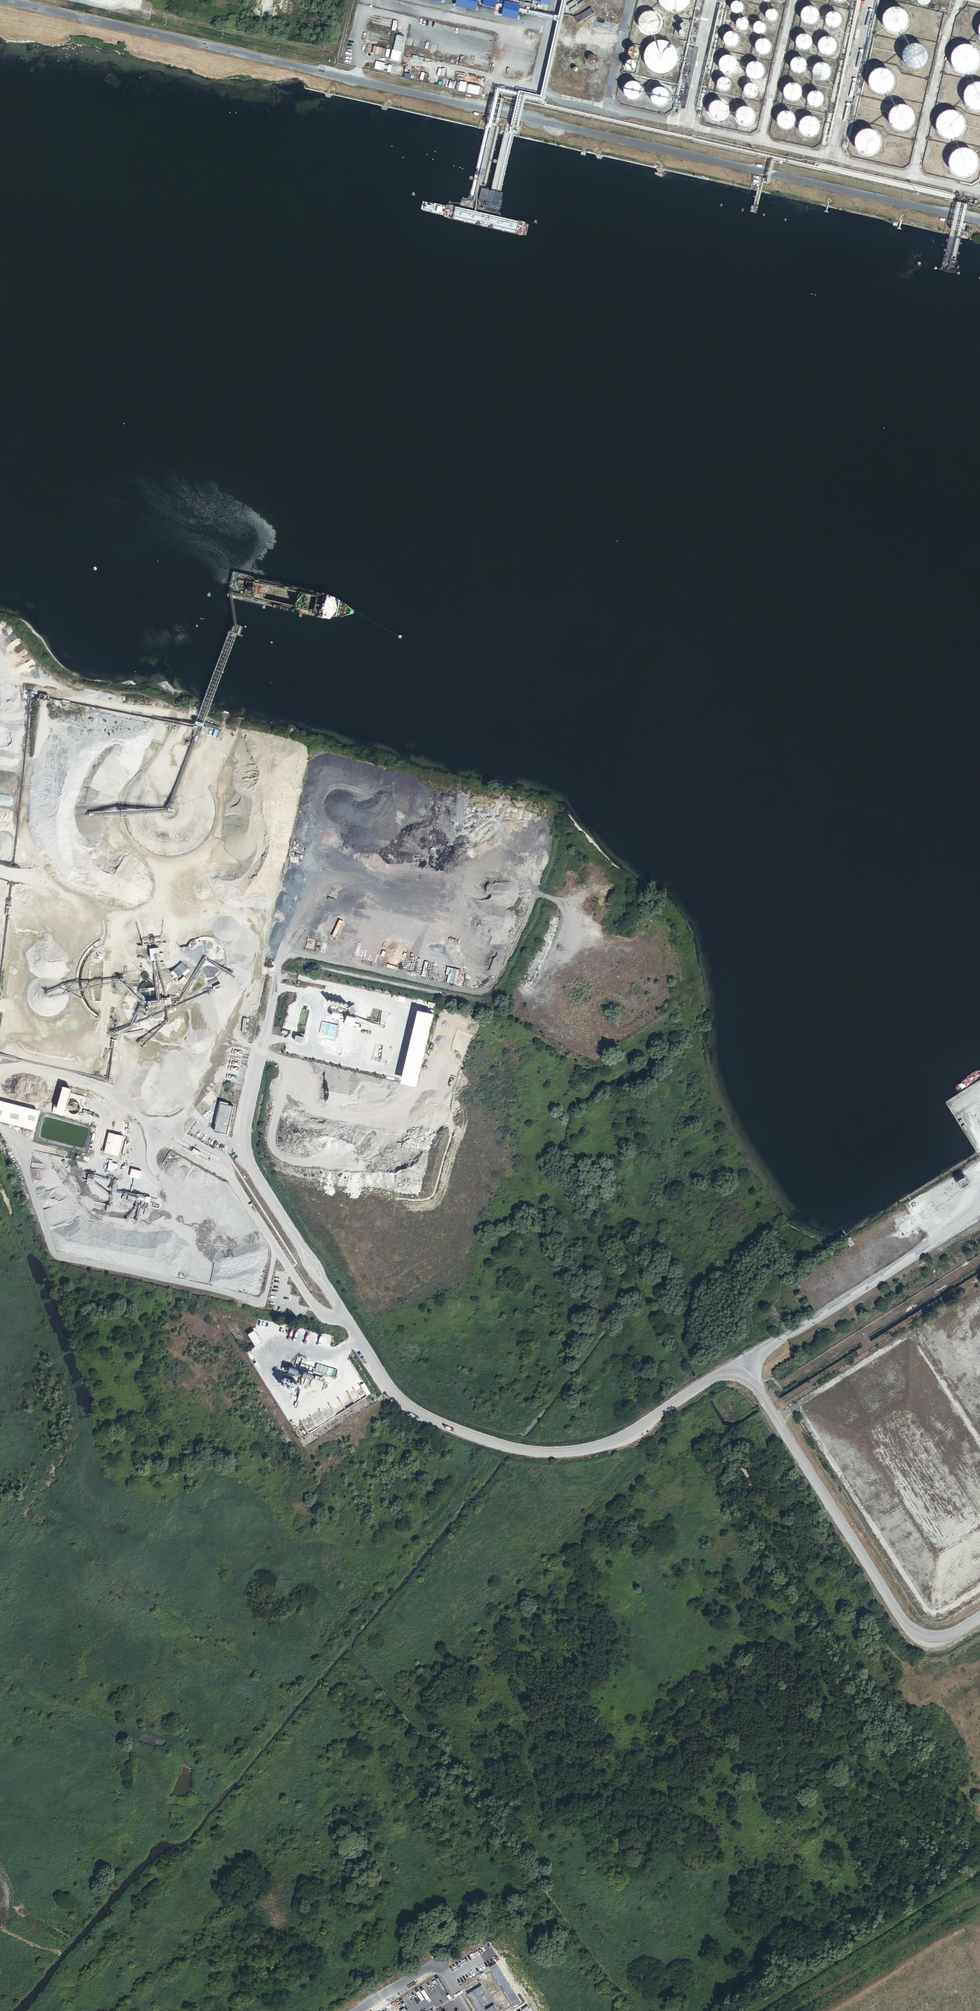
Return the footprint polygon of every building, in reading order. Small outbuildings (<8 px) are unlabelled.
[(455,6),(475,11),(478,0),(456,0),(455,6)] [(662,0),(662,2),(663,4),(665,6),(666,7),(668,8),(670,9),(672,10),(674,11),(676,11),(678,11),(680,11),(682,10),(684,9),(685,8),(687,7),(688,6),(690,4),(691,3),(692,1),(692,0),(661,0),(662,0)] [(744,9),(745,7),(745,6),(745,5),(744,3),(743,2),(742,1),(741,1),(739,1),(738,1),(736,1),(735,2),(734,3),(734,4),(733,6),(734,7),(734,9),(735,10),(736,11),(737,12),(738,12),(740,12),(741,12),(742,11),(743,10),(744,9)] [(820,15),(820,14),(820,13),(820,12),(820,11),(819,10),(819,9),(818,8),(817,7),(816,7),(815,6),(814,6),(813,5),(812,5),(811,5),(810,5),(809,6),(808,6),(807,7),(806,7),(805,8),(805,9),(804,10),(804,11),(803,12),(803,13),(803,14),(803,15),(803,16),(804,17),(804,18),(805,19),(805,20),(806,20),(807,21),(808,22),(809,22),(810,22),(811,22),(812,22),(813,22),(814,22),(815,22),(816,21),(817,21),(818,20),(818,19),(819,18),(820,17),(820,16),(820,15)] [(909,19),(909,18),(909,16),(909,15),(908,13),(907,12),(906,11),(905,10),(904,9),(902,8),(901,7),(899,7),(898,7),(896,7),(895,7),(893,7),(892,8),(890,9),(889,10),(888,11),(887,12),(886,13),(886,15),(885,16),(885,18),(885,19),(885,21),(885,22),(885,24),(886,25),(887,26),(888,28),(889,29),(890,30),(892,30),(893,31),(895,31),(896,32),(898,32),(899,31),(901,31),(902,31),(904,30),(905,29),(906,28),(907,27),(908,25),(909,24),(909,22),(909,21),(909,19)] [(778,16),(779,15),(779,14),(778,12),(778,11),(777,10),(776,9),(774,8),(773,8),(772,8),(770,9),(769,10),(768,11),(768,12),(767,13),(767,15),(768,16),(769,18),(770,19),(771,19),(772,20),(774,20),(775,19),(776,19),(777,18),(778,16)] [(663,22),(663,21),(663,20),(663,18),(662,17),(662,16),(661,15),(660,14),(659,13),(658,12),(657,11),(656,11),(654,11),(653,10),(652,10),(650,11),(649,11),(648,11),(647,12),(646,13),(645,14),(644,15),(643,16),(642,17),(642,18),(642,20),(642,21),(642,22),(642,24),(642,25),(643,26),(644,27),(644,28),(645,29),(646,30),(648,31),(649,31),(650,31),(651,32),(653,32),(654,31),(655,31),(657,31),(658,30),(659,29),(660,28),(661,27),(662,26),(662,25),(663,24),(663,22)] [(842,19),(842,18),(842,17),(842,16),(842,15),(842,14),(841,13),(840,13),(840,12),(839,12),(838,11),(837,11),(836,10),(835,10),(834,10),(833,11),(832,11),(831,11),(830,12),(830,13),(829,13),(828,14),(828,15),(828,16),(828,17),(828,18),(828,19),(828,20),(828,21),(829,22),(829,23),(830,23),(831,24),(832,24),(833,25),(834,25),(835,25),(836,25),(837,25),(838,25),(839,24),(840,24),(840,23),(841,22),(841,21),(842,21),(842,20),(842,19)] [(750,25),(750,24),(750,22),(750,21),(749,20),(748,19),(747,18),(746,17),(744,17),(743,17),(742,18),(741,19),(740,20),(739,21),(739,22),(739,24),(739,25),(740,26),(741,27),(742,28),(744,28),(745,28),(747,28),(748,27),(749,26),(750,25)] [(766,29),(767,28),(767,26),(767,25),(766,24),(765,22),(764,22),(763,21),(761,21),(760,21),(759,22),(757,22),(757,23),(756,25),(756,26),(756,28),(756,29),(757,30),(758,31),(759,32),(761,32),(762,32),(763,32),(765,31),(766,30),(766,29)] [(741,39),(741,38),(741,37),(741,36),(740,35),(740,34),(739,34),(739,33),(738,32),(737,32),(737,31),(736,31),(735,31),(734,31),(733,31),(732,31),(731,31),(730,31),(729,32),(728,33),(727,34),(726,35),(726,36),(726,37),(726,38),(726,39),(726,40),(726,41),(727,42),(728,43),(729,44),(730,45),(731,45),(732,45),(733,45),(734,45),(735,45),(736,45),(737,44),(738,44),(739,43),(739,42),(740,42),(740,41),(741,40),(741,39)] [(813,41),(813,40),(813,39),(813,38),(812,38),(812,37),(811,36),(811,35),(810,35),(809,34),(808,33),(807,33),(806,33),(805,33),(804,33),(803,33),(802,33),(801,34),(800,35),(799,36),(799,37),(798,38),(798,39),(798,40),(798,41),(798,42),(798,43),(799,44),(799,45),(800,45),(801,46),(802,47),(803,47),(804,48),(805,48),(806,48),(807,48),(808,47),(809,47),(810,46),(811,45),(812,44),(812,43),(812,42),(813,41)] [(404,37),(397,35),(391,59),(398,61),(404,37)] [(837,46),(837,45),(837,43),(837,42),(837,41),(836,40),(836,39),(835,39),(834,38),(833,37),(832,37),(831,36),(830,36),(829,36),(828,36),(827,36),(826,36),(825,37),(824,37),(823,38),(822,38),(822,39),(821,40),(821,41),(820,42),(820,43),(820,44),(820,46),(820,47),(821,48),(821,49),(822,49),(822,50),(823,51),(824,52),(825,52),(826,53),(827,53),(828,53),(829,53),(830,53),(831,53),(832,52),(833,52),(834,51),(835,50),(836,50),(836,49),(837,48),(837,47),(837,46)] [(772,46),(772,45),(772,44),(772,43),(771,42),(771,41),(770,40),(769,39),(768,39),(767,38),(766,38),(765,38),(764,38),(763,38),(762,39),(761,39),(760,40),(759,41),(758,42),(758,43),(758,44),(757,45),(758,46),(758,47),(758,48),(758,49),(759,50),(760,51),(761,52),(762,52),(763,52),(763,53),(764,53),(765,53),(766,53),(767,52),(768,52),(769,52),(770,51),(771,50),(771,49),(772,48),(772,47),(772,46)] [(679,56),(679,54),(679,52),(678,50),(677,48),(676,46),(675,45),(673,44),(672,42),(670,41),(668,41),(666,40),(664,40),(662,40),(660,40),(658,40),(656,41),(654,42),(653,43),(651,45),(650,46),(649,48),(648,50),(647,52),(647,54),(647,56),(647,58),(647,60),(648,62),(649,64),(650,65),(651,67),(652,68),(654,70),(656,71),(658,71),(660,72),(662,72),(664,72),(666,72),(668,72),(670,71),(671,70),(673,69),(675,67),(676,66),(677,64),(678,62),(679,60),(679,58),(679,56)] [(929,56),(929,55),(929,53),(929,52),(928,50),(927,49),(926,48),(925,47),(924,46),(922,45),(921,44),(919,44),(918,44),(916,44),(915,44),(913,44),(912,45),(910,45),(909,46),(908,47),(907,49),(906,50),(905,51),(905,53),(905,54),(905,56),(905,58),(905,59),(905,61),(906,62),(907,63),(908,64),(909,66),(910,66),(911,67),(913,68),(914,68),(916,68),(918,68),(919,68),(921,68),(922,67),(924,67),(925,66),(926,65),(927,63),(928,62),(928,61),(929,59),(929,58),(929,56)] [(979,53),(979,51),(978,50),(977,49),(975,47),(974,46),(973,45),(971,45),(969,44),(968,44),(966,44),(964,44),(962,45),(961,45),(959,46),(958,47),(956,48),(955,50),(954,51),(954,53),(953,54),(953,56),(953,58),(953,60),(953,61),(954,63),(954,65),(955,66),(956,67),(958,69),(959,70),(960,70),(962,71),(964,72),(966,72),(967,72),(969,72),(971,71),(972,71),(974,70),(975,69),(977,68),(978,66),(979,65),(979,63),(979,62),(979,61),(979,54),(979,53)] [(628,50),(627,52),(628,54),(629,55),(630,56),(631,57),(633,57),(635,56),(636,55),(637,54),(638,52),(637,51),(637,49),(636,48),(634,47),(633,47),(631,47),(629,47),(628,49),(628,50)] [(739,64),(739,63),(739,62),(738,61),(738,59),(737,58),(736,57),(736,56),(735,55),(734,55),(733,54),(732,54),(731,54),(730,54),(728,54),(726,55),(725,56),(724,57),(723,58),(722,59),(722,60),(722,62),(721,63),(722,64),(722,65),(722,66),(723,67),(723,68),(724,68),(725,69),(725,70),(726,70),(727,71),(728,71),(729,71),(731,71),(732,71),(733,71),(734,70),(735,70),(736,69),(737,68),(738,67),(738,66),(738,65),(739,64)] [(807,65),(807,64),(807,63),(807,62),(807,61),(806,60),(806,59),(805,58),(804,57),(803,57),(802,56),(801,56),(800,56),(799,56),(798,56),(797,57),(796,57),(795,58),(794,58),(794,59),(793,60),(793,61),(793,62),(792,62),(792,63),(792,64),(793,65),(793,66),(793,67),(794,68),(794,69),(795,69),(796,70),(797,70),(797,71),(798,71),(799,71),(800,71),(801,71),(802,71),(803,70),(804,70),(804,69),(805,69),(806,68),(806,67),(807,66),(807,65)] [(765,70),(765,69),(765,68),(765,67),(765,66),(764,65),(764,64),(763,63),(762,62),(761,62),(760,61),(759,61),(758,60),(757,60),(756,60),(755,60),(754,61),(753,61),(752,62),(751,62),(751,63),(750,64),(749,65),(749,66),(748,67),(748,68),(748,69),(748,70),(748,71),(749,72),(749,73),(750,74),(750,75),(751,76),(752,76),(753,77),(754,77),(755,77),(756,78),(757,78),(758,77),(759,77),(760,77),(761,76),(762,76),(763,75),(764,74),(764,73),(765,72),(765,71),(765,70)] [(625,64),(625,66),(625,68),(626,69),(628,70),(629,71),(631,71),(632,70),(634,69),(635,68),(635,66),(635,65),(635,63),(634,62),(632,61),(630,61),(629,61),(627,62),(626,63),(625,64)] [(831,71),(831,70),(831,69),(831,68),(831,67),(830,66),(830,65),(829,64),(828,63),(827,62),(826,62),(825,61),(823,61),(822,61),(821,61),(820,62),(819,62),(818,63),(817,63),(817,64),(816,65),(815,66),(815,67),(815,68),(814,69),(814,70),(814,71),(815,72),(815,73),(815,74),(816,75),(817,76),(818,77),(819,78),(820,78),(821,78),(822,78),(823,78),(824,78),(825,78),(826,78),(827,77),(828,77),(829,76),(830,75),(830,74),(831,73),(831,72),(831,71)] [(896,80),(896,78),(896,77),(895,75),(894,74),(894,73),(893,72),(892,70),(890,70),(889,69),(887,68),(886,68),(884,68),(883,68),(881,68),(880,68),(878,69),(877,69),(876,70),(875,71),(873,73),(873,74),(872,75),(871,77),(871,78),(871,80),(871,81),(871,83),(872,84),(873,86),(873,87),(874,88),(875,89),(877,90),(878,91),(880,92),(881,92),(883,92),(884,92),(886,92),(887,92),(889,91),(890,91),(891,90),(893,89),(894,87),(894,86),(895,85),(896,83),(896,82),(896,80)] [(731,85),(732,84),(732,83),(732,82),(732,81),(732,80),(731,79),(730,78),(730,77),(729,77),(728,77),(728,76),(727,76),(726,76),(725,76),(724,76),(723,77),(722,77),(721,78),(720,79),(720,80),(720,81),(719,81),(719,82),(719,83),(720,84),(720,85),(721,86),(722,87),(723,88),(724,88),(725,88),(726,88),(727,88),(728,88),(729,88),(730,87),(731,86),(731,85)] [(644,90),(644,89),(644,88),(643,87),(643,86),(643,85),(642,84),(641,83),(641,82),(640,82),(639,81),(638,81),(637,80),(636,80),(635,80),(633,80),(632,81),(631,81),(630,81),(630,82),(629,83),(628,84),(627,85),(627,86),(627,87),(626,88),(626,89),(626,90),(627,91),(627,92),(627,93),(628,94),(629,95),(630,96),(631,97),(632,97),(633,97),(634,97),(635,97),(636,97),(638,97),(639,97),(640,96),(640,95),(641,95),(642,94),(643,93),(643,92),(643,91),(644,90)] [(803,91),(803,90),(803,89),(802,88),(802,87),(802,86),(801,85),(800,84),(799,83),(798,82),(797,82),(796,82),(795,81),(793,81),(792,82),(791,82),(790,82),(789,83),(788,84),(787,85),(786,86),(786,87),(786,88),(785,89),(785,90),(785,91),(786,92),(786,93),(786,94),(787,95),(788,96),(788,97),(789,97),(790,98),(791,98),(792,99),(793,99),(794,99),(795,99),(797,98),(798,98),(799,97),(800,96),(801,95),(801,94),(802,93),(802,92),(803,91)] [(978,81),(977,82),(975,82),(973,83),(972,83),(970,84),(969,86),(968,87),(967,88),(966,90),(966,92),(965,93),(965,95),(965,97),(966,99),(966,100),(967,102),(968,103),(969,105),(970,106),(972,107),(973,108),(975,109),(977,109),(978,109),(979,109),(979,81),(978,81)] [(758,91),(758,90),(758,89),(758,88),(758,87),(758,86),(758,85),(757,85),(757,84),(756,84),(756,83),(755,83),(754,82),(753,82),(752,82),(751,82),(750,82),(750,83),(749,83),(748,84),(747,85),(746,86),(746,87),(746,88),(746,89),(746,90),(746,91),(747,91),(747,92),(748,93),(749,94),(750,94),(751,95),(752,95),(753,95),(754,94),(755,94),(756,93),(757,93),(757,92),(758,91)] [(671,96),(671,95),(671,94),(670,93),(670,92),(670,91),(669,90),(668,89),(668,88),(667,87),(666,87),(665,86),(664,86),(663,86),(662,86),(660,86),(659,86),(658,87),(657,87),(657,88),(656,89),(655,90),(654,90),(654,91),(654,92),(653,94),(653,95),(653,96),(654,97),(654,98),(654,99),(655,100),(656,101),(657,102),(658,102),(659,103),(660,103),(661,103),(662,103),(664,103),(665,103),(666,102),(667,102),(667,101),(668,101),(669,100),(670,99),(670,98),(670,97),(671,96)] [(824,98),(824,97),(824,96),(824,95),(824,94),(823,94),(823,93),(822,92),(821,92),(821,91),(820,90),(819,90),(818,90),(817,90),(816,90),(815,90),(814,90),(813,91),(812,91),(811,92),(811,93),(810,94),(809,95),(809,96),(809,97),(809,98),(809,99),(810,100),(810,101),(811,102),(812,103),(813,103),(813,104),(814,104),(815,104),(816,105),(817,105),(818,105),(819,104),(820,104),(821,103),(822,102),(823,102),(823,101),(823,100),(824,99),(824,98)] [(727,109),(728,108),(727,107),(727,106),(727,105),(727,104),(726,103),(725,102),(724,101),(723,101),(722,101),(722,100),(721,100),(720,100),(719,100),(718,101),(717,101),(716,101),(715,102),(715,103),(714,103),(714,104),(713,105),(713,106),(713,107),(713,108),(713,109),(713,110),(714,111),(714,112),(715,113),(716,114),(717,114),(718,115),(719,115),(720,115),(721,115),(722,115),(723,114),(724,114),(725,113),(726,112),(727,111),(727,110),(727,109)] [(916,117),(916,115),(916,113),(915,112),(914,111),(914,109),(913,108),(911,107),(910,106),(909,105),(907,105),(906,104),(904,104),(903,104),(901,104),(900,105),(898,105),(897,106),(896,107),(895,108),(894,109),(893,110),(892,112),(891,113),(891,115),(891,116),(891,118),(891,119),(892,121),(893,122),(893,124),(894,125),(896,126),(897,127),(898,128),(900,128),(901,129),(903,129),(904,129),(906,129),(907,128),(909,128),(910,127),(911,126),(913,125),(913,124),(914,123),(915,121),(916,120),(916,118),(916,117)] [(754,115),(754,114),(754,113),(754,112),(754,111),(753,110),(753,109),(752,109),(751,108),(751,107),(750,107),(749,107),(748,106),(747,106),(746,106),(745,106),(744,107),(743,107),(742,108),(741,108),(741,109),(740,110),(740,111),(739,112),(739,113),(739,114),(739,115),(740,116),(740,117),(740,118),(741,119),(742,119),(743,120),(744,121),(745,121),(746,121),(747,121),(748,121),(749,121),(750,120),(751,120),(751,119),(752,119),(753,118),(753,117),(754,116),(754,115)] [(796,119),(796,118),(796,117),(796,116),(796,115),(795,114),(795,113),(794,112),(793,111),(792,111),(791,110),(790,110),(789,109),(788,109),(787,109),(786,109),(785,110),(784,110),(783,110),(782,111),(781,112),(781,113),(780,114),(780,115),(779,116),(779,117),(779,118),(779,119),(779,120),(780,121),(780,122),(781,123),(781,124),(782,124),(783,125),(784,126),(785,126),(786,126),(787,126),(788,126),(789,126),(790,126),(791,126),(792,125),(793,124),(794,124),(794,123),(795,122),(796,121),(796,120),(796,119)] [(966,124),(966,122),(966,120),(965,118),(964,117),(963,115),(962,114),(961,113),(960,112),(958,111),(956,110),(955,110),(953,109),(951,109),(950,110),(948,110),(946,111),(945,112),(943,113),(942,114),(941,115),(940,117),(939,118),(939,120),(938,122),(938,123),(938,125),(939,127),(939,128),(940,130),(941,132),(942,133),(943,134),(945,135),(946,136),(948,137),(949,137),(951,137),(953,137),(955,137),(956,137),(958,136),(959,135),(961,134),(962,133),(963,132),(964,130),(965,129),(966,127),(966,125),(966,124)] [(820,129),(820,127),(820,126),(820,125),(820,124),(820,123),(820,121),(819,120),(819,119),(818,118),(817,117),(816,117),(815,116),(814,115),(812,115),(811,115),(810,115),(809,115),(807,115),(806,116),(805,116),(804,117),(803,118),(802,119),(802,120),(801,121),(801,122),(800,124),(800,125),(800,126),(801,127),(801,129),(801,130),(802,131),(803,132),(804,133),(805,133),(806,134),(807,134),(808,135),(810,135),(811,135),(812,135),(813,134),(815,134),(816,133),(817,133),(818,132),(818,131),(819,130),(820,129)] [(882,141),(882,139),(882,138),(881,136),(881,135),(880,134),(879,132),(878,131),(877,130),(875,130),(874,129),(872,129),(871,128),(869,128),(868,129),(866,129),(865,129),(863,130),(862,131),(861,132),(860,133),(859,135),(858,136),(858,138),(857,139),(857,141),(857,142),(858,144),(858,145),(859,147),(860,148),(861,149),(862,150),(863,151),(864,152),(866,153),(867,153),(869,153),(870,153),(872,153),(873,153),(875,152),(876,151),(878,150),(879,149),(880,148),(881,147),(881,145),(882,144),(882,142),(882,141)] [(978,161),(978,159),(978,157),(978,156),(977,154),(976,153),(975,151),(973,150),(972,149),(971,148),(969,148),(967,147),(965,147),(964,147),(962,147),(960,147),(959,148),(957,149),(956,150),(954,151),(953,152),(952,154),(952,156),(951,157),(951,159),(951,161),(951,162),(951,164),(952,166),(952,167),(953,169),(954,170),(956,171),(957,172),(958,173),(960,174),(962,174),(964,175),(965,175),(967,174),(969,174),(970,173),(972,173),(973,172),(975,170),(976,169),(977,168),(977,166),(978,164),(978,163),(978,161)] [(160,960),(158,947),(151,948),(152,960),(160,960)] [(432,1016),(417,1013),(400,1084),(415,1087),(432,1016)] [(356,1018),(346,1016),(344,1024),(358,1027),(359,1024),(355,1023),(356,1018)] [(72,1090),(65,1088),(59,1107),(55,1105),(53,1113),(65,1116),(72,1090)] [(0,1102),(0,1122),(33,1131),(38,1112),(0,1102)] [(228,1103),(221,1102),(215,1132),(228,1135),(234,1107),(228,1105),(228,1103)] [(124,1136),(109,1133),(105,1153),(120,1156),(124,1136)] [(141,1171),(132,1169),(130,1177),(139,1179),(141,1171)] [(138,1195),(137,1200),(150,1203),(151,1197),(147,1196),(147,1197),(138,1195)] [(254,1331),(248,1335),(254,1345),(260,1341),(254,1331)] [(468,1994),(478,2010),(498,2010),(494,2005),(486,2010),(478,1997),(486,1992),(482,1985),(468,1994)]
